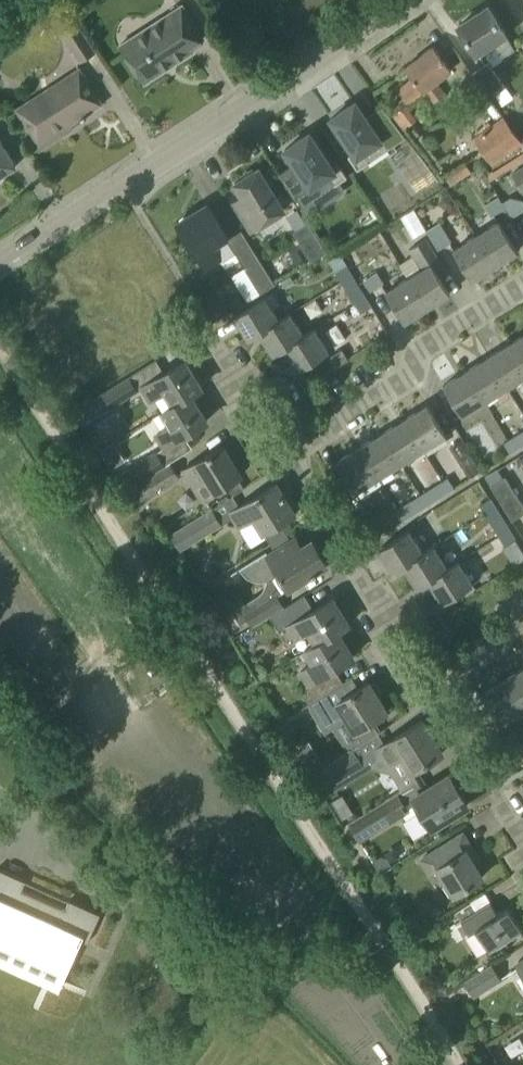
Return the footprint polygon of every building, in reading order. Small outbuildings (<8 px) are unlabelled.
[(192,19),(182,4),(121,44),(133,63),(145,82),(193,51),(190,46),(203,37),(192,19)] [(493,42),(502,57),(514,49),(505,34),(488,6),(458,25),(476,53),(493,42)] [(75,21),(72,16),(60,23),(63,29),(62,30),(82,60),(96,51),(76,20),(75,21)] [(452,69),(433,45),(405,66),(413,77),(397,89),(409,104),(426,91),(434,101),(445,93),(436,81),(452,69)] [(474,72),(490,96),(505,86),(489,62),(474,72)] [(103,103),(91,85),(80,67),(16,108),(30,129),(42,148),(61,135),(56,128),(67,121),(69,125),(82,117),(83,119),(87,116),(86,114),(103,103)] [(356,99),(328,118),(352,152),(348,155),(358,170),(405,137),(382,106),(368,116),(356,99)] [(493,164),(522,143),(503,115),(473,137),(493,164)] [(293,164),(279,173),(295,197),(308,188),(310,190),(330,177),(335,185),(348,177),(338,162),(334,165),(310,129),(282,148),(293,164)] [(16,164),(0,139),(0,175),(16,164)] [(471,171),(466,162),(445,175),(450,184),(471,171)] [(512,173),(522,192),(522,166),(512,173)] [(284,209),(259,167),(235,182),(243,196),(234,201),(252,229),(284,209)] [(499,196),(485,204),(492,216),(506,207),(499,196)] [(219,258),(213,247),(228,238),(207,203),(177,222),(205,267),(219,258)] [(407,214),(414,227),(422,223),(415,209),(407,214)] [(476,234),(495,264),(517,250),(498,220),(476,234)] [(438,249),(450,241),(452,240),(440,221),(426,230),(438,249)] [(326,251),(308,222),(294,231),(312,260),(326,251)] [(476,234),(454,248),(453,248),(472,279),(495,264),(476,234)] [(409,276),(408,277),(427,306),(450,292),(439,275),(446,271),(435,252),(426,238),(410,248),(413,254),(400,262),(409,276)] [(232,252),(221,260),(230,272),(241,264),(232,252)] [(342,252),(329,259),(336,272),(341,280),(353,273),(342,252)] [(274,283),(259,257),(245,266),(260,291),(274,283)] [(371,291),(383,284),(385,282),(378,271),(365,279),(364,280),(371,291)] [(366,296),(353,273),(341,280),(355,302),(366,296)] [(404,321),(427,306),(408,277),(386,290),(393,302),(404,321)] [(253,304),(235,315),(249,338),(281,318),(274,307),(281,303),(274,292),(264,297),(253,304)] [(355,302),(361,312),(372,305),(366,296),(355,302)] [(274,353),(314,328),(314,327),(302,334),(289,313),(281,318),(249,338),(260,332),(274,353)] [(274,353),(274,354),(285,347),(299,369),(328,351),(314,328),(274,353)] [(510,342),(522,363),(522,335),(510,342)] [(507,386),(522,375),(522,363),(510,342),(488,356),(507,386)] [(348,359),(348,357),(342,348),(331,354),(338,366),(348,359)] [(507,386),(488,356),(466,370),(484,399),(507,386)] [(173,404),(191,393),(202,386),(186,359),(142,386),(150,399),(165,390),(173,404)] [(466,370),(443,384),(462,413),(484,399),(466,370)] [(128,376),(102,392),(112,407),(137,390),(128,376)] [(173,404),(162,411),(171,425),(156,434),(164,446),(208,419),(191,393),(173,404)] [(405,418),(423,448),(446,433),(427,404),(405,418)] [(383,432),(401,462),(423,448),(405,418),(383,432)] [(383,432),(361,446),(379,475),(401,462),(383,432)] [(517,433),(503,442),(511,453),(522,446),(522,443),(517,433)] [(462,437),(450,445),(470,477),(483,469),(462,437)] [(202,498),(223,485),(241,474),(223,444),(184,468),(202,498)] [(356,489),(379,475),(361,446),(338,460),(356,489)] [(140,481),(165,465),(164,465),(156,450),(130,466),(139,482),(140,481)] [(170,462),(164,465),(165,465),(140,481),(150,498),(180,479),(170,462)] [(485,476),(513,519),(522,513),(522,503),(506,475),(501,477),(500,474),(501,473),(498,468),(485,476)] [(448,476),(434,484),(442,496),(455,488),(448,476)] [(258,494),(230,511),(240,527),(252,546),(267,537),(270,542),(286,532),(279,522),(295,512),(277,482),(258,494)] [(434,484),(421,493),(428,505),(442,496),(434,484)] [(414,513),(428,505),(421,493),(407,501),(414,513)] [(489,517),(500,510),(492,496),(480,503),(489,517)] [(414,513),(407,501),(394,510),(401,522),(414,513)] [(181,549),(192,542),(220,525),(209,509),(171,533),(181,549)] [(489,517),(497,530),(508,524),(500,510),(489,517)] [(508,524),(497,530),(505,544),(516,537),(508,524)] [(393,570),(433,545),(432,544),(421,551),(408,529),(379,547),(393,570)] [(275,576),(279,573),(288,588),(327,564),(312,540),(301,547),(295,537),(268,554),(265,550),(239,567),(246,575),(252,579),(259,580),(266,580),(275,576)] [(418,586),(458,560),(458,559),(446,566),(433,545),(393,570),(393,571),(404,564),(418,586)] [(418,586),(429,579),(443,601),(473,583),(458,560),(418,586)] [(253,624),(282,606),(274,592),(244,610),(253,624)] [(310,629),(317,642),(337,629),(349,623),(332,597),(309,611),(301,597),(305,594),(304,593),(270,615),(280,631),(289,626),(296,638),(310,629)] [(310,702),(343,681),(338,683),(330,670),(353,655),(337,629),(317,642),(305,648),(314,662),(301,670),(309,682),(301,687),(310,702)] [(505,679),(522,707),(522,667),(505,679)] [(482,693),(492,709),(483,714),(499,740),(507,752),(522,743),(506,719),(522,708),(522,707),(505,679),(482,693)] [(343,681),(310,702),(326,729),(347,717),(355,730),(362,741),(376,733),(369,721),(387,710),(378,696),(383,693),(375,680),(370,683),(369,681),(350,692),(343,681)] [(412,769),(443,750),(423,718),(377,747),(387,762),(402,753),(412,769)] [(327,786),(361,765),(351,748),(324,765),(317,770),(327,786)] [(320,758),(307,766),(312,773),(317,770),(324,765),(320,758)] [(365,812),(349,821),(361,840),(377,829),(403,813),(406,819),(404,820),(414,837),(432,826),(449,815),(468,803),(459,789),(465,785),(456,771),(450,775),(450,774),(427,788),(421,777),(394,793),(365,812)] [(454,893),(482,876),(473,861),(479,857),(463,832),(422,858),(430,871),(438,867),(454,893)] [(59,985),(74,949),(62,943),(67,932),(88,942),(101,913),(69,899),(69,900),(65,908),(22,889),(26,881),(26,879),(0,868),(0,958),(59,985)] [(464,935),(469,932),(476,927),(490,948),(522,928),(508,906),(498,912),(491,900),(476,909),(471,902),(457,911),(461,919),(456,922),(464,935)] [(491,963),(467,978),(464,980),(474,996),(501,979),(491,963)] [(140,1049),(173,1015),(188,1000),(163,975),(115,1024),(140,1049)]
